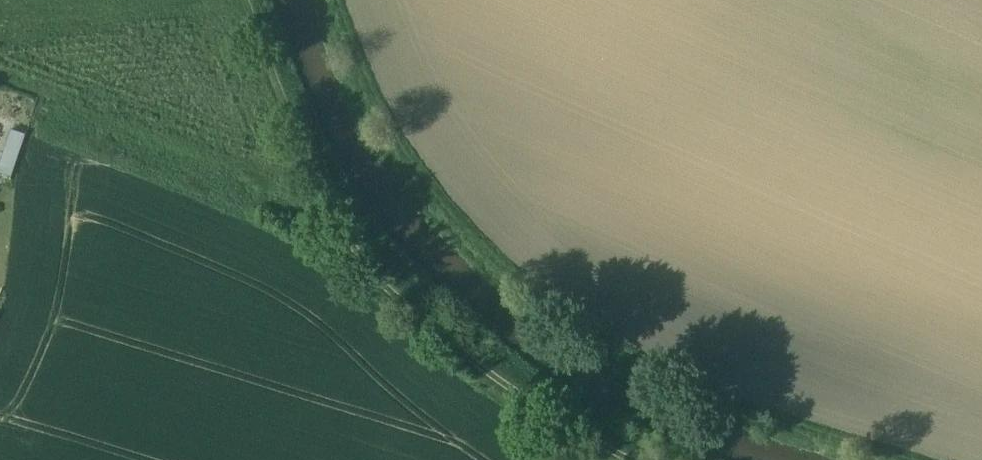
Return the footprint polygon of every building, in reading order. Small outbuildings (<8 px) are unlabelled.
[(29,132),(14,127),(0,167),(0,168),(14,173),(29,132)]
